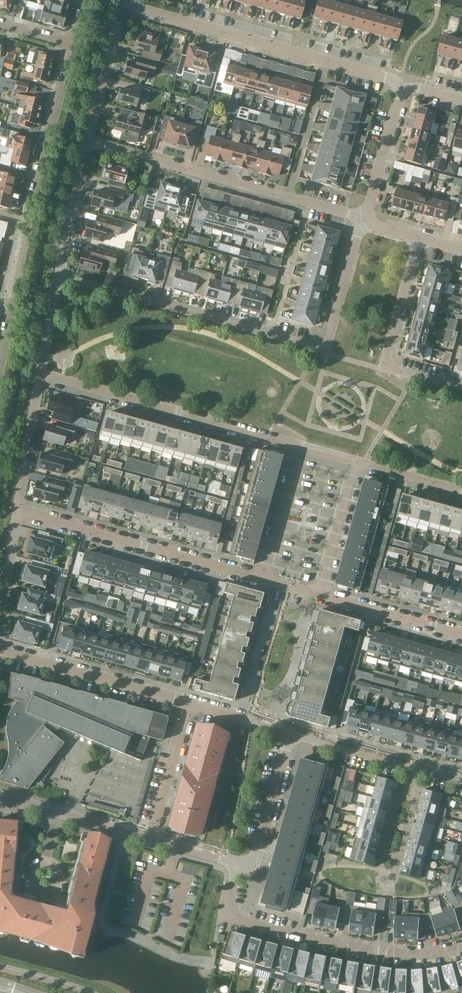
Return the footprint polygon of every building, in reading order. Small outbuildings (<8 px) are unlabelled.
[(0,6),(0,7),(8,10),(10,4),(12,2),(13,0),(2,0),(0,6)] [(44,6),(67,13),(67,12),(69,4),(56,0),(45,0),(44,6)] [(225,10),(227,0),(221,0),(219,9),(223,9),(225,10)] [(238,2),(239,0),(227,0),(225,10),(226,10),(230,12),(234,1),(238,2)] [(245,16),(250,0),(239,0),(238,2),(242,3),(240,15),(244,15),(245,16)] [(259,8),(261,0),(250,0),(245,16),(247,16),(251,18),(255,7),(259,8)] [(266,21),(272,0),(261,0),(259,8),(263,9),(261,20),(265,21),(266,21)] [(280,14),(283,0),(272,0),(266,21),(267,22),(272,23),(275,12),(280,14)] [(287,27),(295,0),(283,0),(280,14),(284,15),(281,26),(286,27),(287,27)] [(287,27),(288,27),(292,29),(296,18),(301,19),(306,0),(305,0),(295,0),(287,27)] [(321,31),(330,0),(325,0),(324,0),(319,0),(314,18),(318,19),(316,30),(320,31),(321,31)] [(335,24),(340,4),(335,3),(335,0),(330,0),(321,31),(323,32),(327,34),(331,23),(335,24)] [(341,37),(342,37),(350,7),(340,4),(335,24),(339,25),(337,36),(341,37)] [(362,43),(363,43),(373,7),(369,5),(366,12),(361,10),(356,29),(360,31),(357,42),(362,43)] [(44,6),(39,21),(47,24),(55,26),(63,28),(67,12),(67,13),(44,6)] [(351,28),(356,29),(361,10),(350,7),(342,37),(343,37),(348,39),(351,28)] [(372,34),(376,35),(382,16),(376,14),(378,8),(373,7),(363,43),(364,43),(368,45),(372,34)] [(383,48),(384,49),(392,19),(382,16),(376,35),(381,36),(378,48),(383,48)] [(392,19),(384,49),(385,49),(389,51),(393,40),(398,41),(403,22),(392,19)] [(150,51),(148,58),(160,61),(163,51),(156,49),(159,37),(141,32),(139,40),(137,40),(137,43),(138,43),(137,47),(150,51)] [(445,68),(447,68),(455,38),(444,35),(439,55),(443,56),(441,67),(445,68)] [(460,61),(461,53),(461,40),(455,38),(447,68),(448,69),(452,70),(456,59),(460,61)] [(0,44),(0,70),(1,70),(4,59),(6,59),(8,49),(3,47),(3,45),(0,44)] [(184,71),(196,75),(203,51),(200,50),(200,48),(193,46),(192,48),(190,48),(187,59),(181,57),(177,75),(183,77),(184,71)] [(9,49),(7,58),(15,60),(17,51),(9,49)] [(203,51),(196,75),(194,84),(212,89),(218,67),(212,66),(215,54),(213,54),(214,52),(206,50),(206,52),(203,51)] [(46,56),(46,54),(36,51),(32,66),(36,67),(51,70),(54,58),(46,56)] [(247,55),(243,54),(241,61),(239,68),(234,88),(244,91),(250,71),(245,70),(247,63),(246,62),(247,55)] [(224,85),(234,88),(239,68),(228,65),(230,59),(224,58),(216,87),(222,89),(224,85)] [(6,59),(4,68),(12,70),(14,61),(6,59)] [(154,75),(157,62),(144,59),(142,65),(129,61),(127,65),(126,65),(125,71),(126,71),(125,75),(145,81),(147,73),(154,75)] [(244,91),(255,93),(260,74),(262,67),(264,60),(260,59),(258,66),(256,67),(254,73),(250,71),(244,91)] [(255,93),(265,96),(270,77),(266,76),(267,70),(266,68),(268,61),(264,60),(262,67),(260,74),(255,93)] [(34,75),(24,72),(23,76),(47,83),(49,77),(50,78),(52,72),(50,72),(51,70),(36,67),(34,75)] [(265,96),(276,99),(281,80),(270,77),(265,96)] [(276,99),(286,102),(291,83),(281,80),(276,99)] [(17,82),(14,90),(27,94),(29,85),(17,82)] [(286,102),(296,105),(302,86),(291,83),(286,102)] [(336,93),(334,98),(348,102),(351,92),(325,85),(324,88),(336,93)] [(302,86),(296,105),(307,108),(312,89),(302,86)] [(118,101),(137,107),(141,94),(149,97),(150,91),(137,87),(135,93),(121,89),(118,101)] [(351,92),(348,102),(362,106),(364,101),(377,102),(378,99),(351,92)] [(26,101),(24,109),(40,113),(43,101),(18,94),(17,99),(26,101)] [(320,103),(319,105),(345,113),(348,102),(334,98),(333,104),(320,103)] [(205,110),(208,103),(200,101),(198,108),(205,110)] [(348,102),(345,113),(372,120),(373,117),(361,112),(362,106),(348,102)] [(227,115),(237,117),(240,107),(230,104),(227,115)] [(330,114),(329,119),(343,123),(345,113),(319,105),(318,108),(330,114)] [(420,108),(417,119),(434,123),(437,112),(420,108)] [(40,113),(24,109),(22,117),(12,114),(11,118),(22,121),(20,126),(31,129),(32,124),(36,125),(40,113)] [(116,130),(123,132),(121,139),(136,143),(140,131),(143,129),(154,132),(157,118),(135,112),(134,118),(131,118),(129,119),(120,116),(116,130)] [(345,113),(343,123),(357,127),(358,122),(371,123),(372,120),(345,113)] [(174,144),(177,144),(182,125),(175,123),(176,119),(165,116),(162,128),(168,130),(164,141),(166,142),(166,144),(173,146),(174,144)] [(314,123),(313,126),(340,133),(343,123),(329,119),(327,124),(314,123)] [(417,119),(414,129),(431,134),(434,123),(417,119)] [(182,125),(177,144),(180,145),(179,147),(187,149),(187,147),(189,148),(193,137),(198,138),(203,122),(196,120),(195,124),(191,123),(189,127),(182,125)] [(239,129),(241,122),(235,120),(233,127),(239,129)] [(343,123),(340,133),(366,141),(367,138),(355,132),(357,127),(343,123)] [(260,134),(261,127),(253,125),(252,131),(260,134)] [(212,160),(217,161),(223,140),(215,137),(217,129),(208,126),(204,138),(210,140),(206,156),(213,158),(212,160)] [(324,134),(323,140),(337,144),(340,133),(313,126),(313,129),(324,134)] [(6,147),(9,148),(29,153),(32,141),(18,137),(19,133),(3,129),(0,137),(8,139),(6,147)] [(414,129),(412,139),(428,144),(431,134),(414,129)] [(459,130),(453,151),(461,154),(461,131),(459,130)] [(223,160),(230,162),(238,134),(234,133),(232,142),(223,140),(217,161),(223,163),(223,160)] [(340,133),(337,144),(351,147),(352,142),(365,143),(366,141),(340,133)] [(237,167),(242,168),(248,146),(239,144),(242,135),(238,134),(230,162),(237,164),(237,167)] [(291,136),(289,143),(297,145),(299,138),(291,136)] [(412,139),(409,150),(426,154),(428,144),(412,139)] [(247,167),(255,169),(262,141),(258,140),(256,149),(248,146),(242,168),(247,169),(247,167)] [(308,144),(308,147),(334,154),(337,144),(323,140),(322,145),(308,144)] [(261,173),(266,175),(272,153),(264,151),(266,142),(262,141),(255,169),(262,171),(261,173)] [(337,144),(334,154),(360,161),(361,158),(349,153),(351,147),(337,144)] [(272,153),(266,175),(271,176),(272,174),(279,176),(284,160),(289,162),(293,149),(283,147),(280,155),(272,153)] [(319,155),(317,160),(331,164),(334,154),(308,147),(307,149),(319,155)] [(9,148),(7,155),(2,154),(0,162),(0,164),(10,167),(12,162),(26,166),(29,153),(9,148)] [(426,154),(409,150),(406,160),(423,165),(426,154)] [(334,154),(331,164),(345,168),(347,163),(360,164),(360,161),(334,154)] [(303,164),(302,167),(328,174),(331,164),(317,160),(316,166),(303,164)] [(101,175),(103,176),(102,178),(113,181),(112,187),(123,190),(124,184),(125,184),(129,171),(122,169),(123,165),(114,163),(113,166),(106,164),(106,166),(104,166),(101,175)] [(331,164),(328,174),(355,182),(356,179),(344,173),(345,168),(331,164)] [(447,172),(455,175),(458,166),(449,164),(447,172)] [(411,183),(413,176),(415,167),(410,165),(409,172),(406,181),(411,183)] [(312,181),(325,185),(328,174),(302,167),(301,170),(313,176),(312,181)] [(426,170),(415,167),(413,176),(423,179),(424,175),(426,170)] [(15,188),(16,183),(23,184),(24,179),(0,173),(0,184),(15,188)] [(328,174),(325,185),(339,189),(341,183),(354,184),(355,182),(328,174)] [(461,186),(461,180),(453,177),(451,182),(451,183),(461,186)] [(161,204),(168,206),(174,187),(169,185),(170,183),(162,181),(159,194),(148,191),(144,207),(159,211),(161,204)] [(19,200),(20,196),(14,193),(15,188),(0,184),(0,195),(19,200)] [(174,187),(168,206),(167,211),(178,214),(178,216),(190,220),(197,196),(185,192),(186,188),(179,185),(178,188),(174,187)] [(393,206),(404,209),(409,190),(398,187),(393,206)] [(132,201),(133,196),(111,189),(109,195),(95,191),(95,192),(93,193),(91,198),(93,199),(91,206),(100,209),(101,206),(116,211),(118,204),(121,205),(123,199),(132,201)] [(203,226),(204,221),(209,204),(210,199),(213,190),(209,189),(207,198),(205,199),(204,203),(198,201),(192,223),(203,226)] [(210,199),(209,204),(204,221),(203,226),(213,229),(215,224),(219,207),(214,206),(215,202),(213,200),(217,191),(213,190),(210,199)] [(404,209),(414,212),(419,193),(409,190),(404,209)] [(414,212),(424,215),(430,196),(419,193),(414,212)] [(224,208),(219,207),(215,224),(213,229),(223,232),(229,210),(231,205),(233,195),(230,194),(228,204),(225,205),(224,208)] [(0,195),(0,207),(10,209),(11,203),(18,205),(19,200),(0,195)] [(424,215),(435,218),(440,199),(430,196),(424,215)] [(440,199),(435,218),(446,221),(449,210),(456,212),(460,199),(452,197),(450,201),(440,199)] [(254,240),(264,243),(266,238),(270,221),(272,216),(274,207),(271,206),(269,215),(266,216),(265,220),(260,218),(254,240)] [(264,243),(275,246),(276,241),(281,224),(275,223),(276,219),(275,217),(278,208),(274,207),(272,216),(270,221),(266,238),(264,243)] [(223,232),(234,234),(240,213),(229,210),(223,232)] [(281,224),(276,241),(275,246),(285,249),(295,213),(292,212),(290,221),(287,222),(286,226),(281,224)] [(234,234),(244,237),(250,216),(240,213),(234,234)] [(244,237),(254,240),(260,218),(250,216),(244,237)] [(120,235),(123,223),(107,218),(105,225),(89,221),(84,236),(104,242),(106,234),(108,232),(120,235)] [(139,220),(137,226),(144,229),(146,222),(139,220)] [(316,233),(315,239),(339,245),(341,237),(338,237),(339,233),(307,224),(305,229),(316,233)] [(302,243),(300,247),(333,256),(334,253),(337,253),(339,245),(315,239),(313,245),(302,243)] [(139,278),(144,279),(149,260),(142,258),(144,252),(139,251),(140,249),(133,247),(128,263),(135,265),(131,278),(139,280),(139,278)] [(310,256),(308,262),(332,268),(335,260),(332,260),(333,256),(300,247),(299,252),(310,256)] [(115,266),(118,254),(103,250),(101,256),(83,251),(79,267),(87,269),(86,271),(93,273),(93,271),(99,272),(102,265),(104,263),(115,266)] [(149,260),(144,279),(148,280),(147,283),(155,285),(158,272),(166,274),(171,258),(157,254),(157,256),(150,254),(149,260)] [(175,290),(183,292),(188,273),(182,271),(182,263),(179,262),(180,260),(174,258),(166,286),(172,288),(173,286),(176,287),(175,290)] [(295,266),(294,270),(326,279),(327,276),(330,277),(332,268),(308,262),(307,268),(295,266)] [(428,268),(426,276),(446,282),(449,270),(432,266),(431,269),(428,268)] [(194,294),(200,295),(206,272),(197,269),(194,275),(188,273),(183,292),(191,295),(192,291),(194,292),(194,294)] [(279,270),(273,269),(271,276),(277,278),(279,270)] [(303,279),(302,285),(326,292),(328,284),(325,283),(326,279),(294,270),(293,275),(303,279)] [(208,299),(216,302),(222,282),(215,281),(216,274),(206,272),(200,295),(206,297),(206,295),(209,296),(208,299)] [(427,285),(426,288),(447,294),(451,283),(446,282),(426,276),(424,284),(427,285)] [(228,303),(233,305),(240,281),(231,278),(228,284),(222,282),(216,302),(224,304),(225,300),(228,301),(228,303)] [(242,309),(250,311),(255,292),(256,285),(249,283),(240,281),(233,305),(239,306),(240,304),(243,305),(242,309)] [(289,289),(288,293),(320,302),(321,299),(324,300),(326,292),(302,285),(300,291),(289,289)] [(255,292),(250,311),(258,313),(259,310),(262,310),(261,312),(267,314),(274,291),(264,288),(261,293),(255,292)] [(420,298),(440,304),(444,305),(446,300),(448,301),(448,299),(459,302),(458,304),(460,304),(461,298),(447,294),(426,288),(425,291),(422,290),(420,298)] [(297,302),(295,308),(319,315),(322,307),(319,306),(320,302),(288,293),(286,298),(297,302)] [(421,307),(420,310),(437,315),(440,304),(420,298),(418,306),(421,307)] [(319,315),(295,308),(294,314),(282,312),(281,317),(313,326),(314,322),(317,323),(319,315)] [(416,312),(414,320),(434,326),(437,315),(420,310),(419,313),(416,312)] [(415,329),(414,332),(431,337),(434,326),(414,320),(412,328),(415,329)] [(461,322),(456,320),(453,331),(459,332),(460,328),(461,322)] [(408,342),(428,348),(432,349),(434,344),(429,343),(431,337),(414,332),(413,335),(410,334),(408,342)] [(428,348),(408,342),(406,350),(409,351),(408,354),(425,359),(428,348)] [(444,364),(450,366),(453,353),(447,351),(444,364)] [(59,421),(71,425),(75,410),(73,409),(75,403),(67,401),(68,400),(67,399),(65,398),(64,398),(62,397),(60,397),(60,398),(52,396),(50,399),(49,400),(49,401),(48,402),(48,403),(48,404),(48,405),(48,406),(49,407),(48,410),(55,412),(53,419),(59,421)] [(99,436),(110,439),(116,416),(105,413),(100,431),(99,436)] [(110,439),(120,441),(126,419),(116,416),(110,439)] [(120,441),(131,444),(137,422),(126,419),(120,441)] [(71,425),(59,421),(57,428),(48,425),(43,440),(63,446),(66,437),(73,439),(76,427),(71,425)] [(86,429),(96,432),(98,423),(89,421),(86,429)] [(131,444),(141,447),(147,425),(137,422),(131,444)] [(141,447),(152,450),(158,428),(147,425),(141,447)] [(152,450),(162,453),(168,431),(158,428),(152,450)] [(162,453),(173,456),(179,434),(168,431),(162,453)] [(173,456),(183,459),(189,437),(179,434),(173,456)] [(183,459),(193,462),(200,440),(189,437),(183,459)] [(193,462),(204,465),(210,442),(200,440),(193,462)] [(204,465),(214,467),(220,445),(210,442),(204,465)] [(214,467),(225,470),(231,448),(220,445),(214,467)] [(231,448),(225,470),(235,473),(237,469),(242,451),(231,448)] [(258,450),(255,462),(279,468),(284,453),(271,450),(270,453),(258,450)] [(38,462),(39,462),(38,468),(61,474),(63,465),(74,468),(77,456),(61,452),(59,458),(42,453),(41,455),(40,454),(38,462)] [(93,456),(92,461),(103,464),(106,453),(101,452),(99,458),(93,456)] [(255,462),(252,473),(276,480),(279,468),(255,462)] [(252,473),(248,485),(273,492),(276,480),(252,473)] [(366,476),(362,491),(386,498),(390,486),(378,483),(379,480),(366,476)] [(33,496),(52,502),(54,496),(56,497),(57,496),(59,491),(62,492),(65,482),(49,478),(48,483),(45,484),(37,482),(33,496)] [(74,513),(82,486),(74,484),(66,511),(74,513)] [(85,509),(89,510),(96,488),(84,485),(78,507),(80,507),(80,509),(85,510),(85,509)] [(248,485),(245,496),(270,503),(273,492),(248,485)] [(89,510),(100,513),(106,491),(96,488),(89,510)] [(100,513),(110,516),(116,494),(106,491),(100,513)] [(362,491),(359,503),(383,510),(386,498),(362,491)] [(110,516),(121,519),(127,497),(116,494),(110,516)] [(245,496),(242,508),(267,515),(270,503),(245,496)] [(397,518),(408,521),(414,499),(403,496),(398,514),(397,518)] [(121,519),(131,521),(137,499),(127,497),(121,519)] [(131,521),(141,524),(148,502),(137,499),(131,521)] [(408,521),(418,524),(424,502),(414,499),(408,521)] [(141,524),(152,527),(158,505),(148,502),(141,524)] [(418,524),(429,527),(435,505),(424,502),(418,524)] [(359,503),(355,515),(380,521),(383,510),(359,503)] [(152,527),(162,530),(169,508),(158,505),(152,527)] [(429,527),(439,530),(445,508),(435,505),(429,527)] [(162,530),(173,533),(179,511),(178,515),(168,512),(169,508),(162,530)] [(242,508),(239,520),(263,527),(267,515),(242,508)] [(439,530),(449,533),(455,511),(445,508),(439,530)] [(173,533),(183,536),(189,514),(179,511),(173,533)] [(460,536),(461,528),(461,512),(455,511),(449,533),(460,536)] [(183,536),(194,539),(200,517),(189,514),(183,536)] [(355,515),(352,526),(377,533),(380,521),(355,515)] [(194,539),(204,542),(210,520),(200,517),(194,539)] [(210,520),(204,542),(205,542),(205,543),(210,545),(210,543),(216,545),(222,523),(210,520)] [(239,520),(235,531),(260,538),(263,527),(239,520)] [(352,526),(349,538),(373,545),(377,533),(352,526)] [(235,531),(232,543),(257,550),(260,538),(235,531)] [(52,544),(61,547),(63,540),(48,536),(47,542),(30,537),(30,540),(27,539),(25,550),(27,550),(26,553),(48,559),(52,544)] [(349,538),(346,549),(370,556),(373,545),(349,538)] [(257,550),(232,543),(229,555),(241,558),(240,562),(253,565),(257,550)] [(346,549),(342,561),(367,568),(370,556),(346,549)] [(72,574),(90,579),(97,555),(85,552),(85,554),(78,552),(72,574)] [(90,579),(101,582),(108,558),(97,555),(90,579)] [(101,582),(112,585),(119,561),(108,558),(101,582)] [(112,585),(123,588),(130,564),(119,561),(112,585)] [(342,561),(339,573),(364,579),(367,568),(342,561)] [(22,581),(44,587),(48,573),(67,578),(69,571),(44,564),(43,570),(26,566),(26,568),(23,568),(21,578),(23,578),(22,581)] [(123,588),(134,591),(141,567),(130,564),(123,588)] [(134,591),(145,594),(152,570),(141,567),(134,591)] [(387,593),(389,593),(395,571),(384,568),(383,572),(382,572),(377,590),(383,591),(382,593),(387,594),(387,593)] [(145,594),(156,597),(163,573),(152,570),(145,594)] [(389,593),(399,596),(405,574),(395,571),(389,593)] [(156,597),(167,600),(174,576),(163,573),(156,597)] [(364,579),(339,573),(335,588),(348,592),(349,588),(361,591),(364,579)] [(399,596),(409,599),(416,576),(405,573),(405,574),(399,596)] [(61,598),(67,578),(59,575),(53,595),(55,596),(61,598)] [(167,600),(178,603),(185,579),(174,576),(167,600)] [(409,599),(420,602),(426,579),(425,583),(415,581),(416,576),(409,599)] [(178,603),(189,606),(196,582),(185,579),(178,603)] [(420,602),(430,605),(437,582),(426,579),(420,602)] [(196,582),(189,606),(200,610),(202,605),(208,607),(212,594),(205,592),(207,586),(196,582)] [(225,583),(219,582),(215,594),(221,596),(222,596),(225,583)] [(430,605),(441,608),(447,585),(437,582),(430,605)] [(231,603),(259,610),(263,609),(266,607),(267,604),(268,602),(268,601),(267,599),(265,596),(262,594),(225,583),(222,596),(227,597),(227,595),(233,596),(231,603)] [(451,610),(456,592),(457,588),(447,585),(441,608),(451,610)] [(18,609),(40,615),(45,601),(53,603),(55,596),(53,595),(40,592),(39,598),(23,594),(22,596),(20,596),(17,606),(19,607),(18,609)] [(461,613),(461,612),(461,594),(456,592),(451,610),(461,613)] [(83,604),(77,603),(68,600),(66,606),(75,609),(81,611),(81,610),(83,604)] [(131,602),(128,613),(127,615),(132,616),(138,618),(140,612),(142,605),(131,602)] [(227,617),(255,625),(255,624),(253,624),(254,618),(256,619),(259,610),(231,603),(227,617)] [(92,613),(93,612),(94,607),(83,604),(81,610),(92,613)] [(105,610),(94,607),(93,612),(92,613),(103,616),(105,610)] [(115,618),(115,614),(116,613),(105,610),(103,616),(114,620),(115,618)] [(363,621),(323,610),(321,610),(318,611),(314,613),(313,616),(313,620),(314,623),(317,626),(319,626),(344,633),(346,628),(360,631),(363,621)] [(138,618),(144,619),(149,621),(149,619),(151,614),(140,612),(138,618)] [(45,623),(51,624),(53,625),(55,617),(47,615),(45,623)] [(127,615),(127,616),(125,621),(136,624),(138,618),(132,616),(127,615)] [(172,625),(177,627),(183,628),(184,624),(186,618),(175,615),(173,621),(172,625)] [(255,625),(227,617),(223,633),(250,640),(251,640),(249,639),(250,633),(252,634),(255,625)] [(149,621),(144,619),(138,618),(136,624),(147,627),(148,623),(149,621)] [(45,623),(37,620),(35,626),(19,622),(18,625),(16,624),(13,634),(15,635),(14,637),(37,644),(41,629),(49,631),(51,624),(45,623)] [(59,646),(58,647),(70,650),(77,626),(59,621),(53,643),(59,645),(59,646)] [(70,650),(81,653),(87,634),(76,631),(77,626),(70,650)] [(171,629),(160,626),(159,630),(158,631),(169,634),(171,629)] [(315,632),(313,640),(340,648),(344,633),(319,626),(317,632),(315,632)] [(169,634),(180,637),(181,632),(171,629),(169,634)] [(92,656),(103,659),(110,635),(99,632),(98,637),(92,656)] [(196,641),(198,637),(183,632),(181,637),(196,641)] [(367,657),(378,660),(385,636),(373,632),(373,633),(372,639),(365,637),(362,650),(368,652),(367,657)] [(250,640),(223,633),(219,648),(246,655),(244,654),(246,648),(248,649),(250,640)] [(81,653),(92,656),(98,637),(87,634),(81,653)] [(103,659),(114,662),(121,638),(110,635),(103,659)] [(378,660),(389,663),(396,639),(385,636),(378,660)] [(114,662),(125,665),(132,641),(121,638),(114,662)] [(389,663),(400,666),(407,642),(396,639),(389,663)] [(311,647),(308,656),(336,663),(340,648),(313,640),(312,641),(314,642),(313,647),(311,647)] [(125,665),(136,668),(143,644),(132,641),(125,665)] [(400,666),(411,669),(418,645),(407,642),(400,666)] [(136,668),(147,672),(154,647),(143,644),(136,668)] [(411,669),(422,672),(429,648),(418,645),(411,669)] [(158,675),(165,651),(165,650),(154,647),(147,672),(158,675)] [(246,655),(219,648),(214,663),(242,671),(242,670),(240,669),(241,667),(242,664),(244,664),(246,655)] [(422,672),(433,675),(440,651),(429,648),(422,672)] [(158,675),(169,678),(176,654),(165,651),(158,675)] [(433,675),(444,678),(451,654),(440,651),(433,675)] [(176,654),(169,678),(181,681),(181,680),(182,674),(189,676),(192,663),(186,661),(187,657),(176,654)] [(444,678),(455,681),(461,657),(451,654),(444,678)] [(336,663),(308,656),(310,657),(309,663),(307,662),(304,671),(332,678),(336,663)] [(236,685),(236,684),(237,679),(240,679),(242,671),(214,663),(210,678),(236,685)] [(302,677),(300,686),(327,694),(332,678),(304,671),(304,672),(306,672),(304,678),(302,677)] [(14,704),(13,706),(11,709),(10,711),(9,714),(8,717),(7,719),(7,721),(7,724),(6,725),(7,729),(7,734),(8,740),(8,743),(8,745),(9,749),(9,751),(9,753),(9,755),(8,756),(8,759),(7,762),(6,764),(5,766),(4,769),(3,770),(2,772),(0,774),(3,776),(0,780),(0,781),(28,789),(35,780),(39,784),(41,783),(42,781),(44,779),(46,778),(47,775),(50,772),(51,770),(53,766),(54,763),(55,761),(55,758),(56,755),(65,744),(58,738),(54,735),(61,727),(141,761),(147,745),(150,737),(161,741),(168,716),(11,673),(9,698),(18,701),(17,705),(15,704),(14,704)] [(239,686),(238,685),(236,684),(236,685),(210,678),(209,684),(195,680),(192,689),(232,701),(234,701),(236,701),(237,700),(238,699),(239,699),(240,698),(241,697),(242,696),(242,694),(242,693),(242,691),(242,690),(242,689),(241,688),(240,687),(239,686)] [(298,693),(296,701),(323,708),(327,694),(300,686),(300,687),(302,687),(300,693),(298,693)] [(405,694),(404,701),(413,704),(414,701),(415,697),(405,694)] [(414,701),(413,704),(424,707),(425,705),(426,700),(415,697),(414,701)] [(426,700),(425,705),(436,708),(437,705),(438,701),(427,698),(426,700)] [(347,727),(359,730),(365,706),(355,703),(355,701),(348,699),(341,724),(348,725),(347,727)] [(289,705),(287,708),(287,712),(289,715),(291,717),(292,717),(293,718),(330,728),(333,715),(328,714),(327,717),(322,715),(323,708),(296,701),(292,702),(289,705)] [(437,705),(436,708),(442,710),(444,705),(444,703),(443,703),(438,701),(437,705)] [(359,730),(370,733),(376,709),(375,714),(364,711),(366,706),(365,706),(359,730)] [(448,706),(446,712),(457,715),(459,709),(453,708),(448,706)] [(370,733),(381,737),(387,712),(376,709),(370,733)] [(381,737),(392,740),(398,715),(387,712),(381,737)] [(330,728),(336,729),(339,717),(333,715),(330,728)] [(392,740),(403,743),(408,723),(397,720),(399,716),(398,715),(392,740)] [(403,743),(414,746),(420,721),(419,726),(408,723),(403,743)] [(414,746),(425,749),(431,725),(420,721),(414,746)] [(197,725),(185,766),(216,775),(228,733),(197,725)] [(425,749),(435,752),(441,732),(430,729),(431,725),(425,749)] [(435,752),(446,755),(452,735),(453,730),(442,727),(441,732),(435,752)] [(457,758),(461,741),(461,738),(452,735),(446,755),(457,758)] [(288,911),(294,891),(330,763),(303,756),(264,897),(262,897),(259,906),(265,908),(270,910),(272,910),(277,912),(282,913),(282,910),(288,911)] [(216,775),(185,766),(169,826),(200,835),(216,775)] [(379,777),(376,788),(393,792),(394,788),(397,789),(398,782),(379,777)] [(376,788),(373,798),(390,803),(393,792),(376,788)] [(424,796),(423,801),(440,806),(440,805),(443,795),(423,789),(422,795),(424,796)] [(367,796),(364,807),(370,809),(387,813),(390,803),(373,798),(367,796)] [(423,801),(420,811),(443,818),(446,807),(440,805),(440,806),(423,801)] [(364,807),(361,818),(384,824),(387,813),(370,809),(364,807)] [(420,811),(417,822),(440,828),(443,818),(420,811)] [(359,828),(364,830),(381,834),(384,824),(361,818),(359,828)] [(13,933),(59,946),(59,948),(82,954),(85,945),(93,915),(88,914),(108,841),(107,841),(88,836),(88,835),(86,840),(81,838),(83,834),(82,834),(80,842),(82,842),(64,907),(55,905),(54,909),(33,903),(34,899),(24,896),(24,897),(13,894),(19,830),(21,830),(21,831),(22,831),(23,823),(22,823),(22,827),(17,827),(17,822),(16,822),(0,821),(0,928),(9,930),(8,932),(13,933)] [(417,822),(415,832),(437,838),(440,828),(417,822)] [(364,830),(362,840),(378,845),(381,834),(364,830)] [(415,832),(412,843),(434,849),(437,838),(415,832)] [(356,838),(353,849),(375,855),(378,845),(362,840),(356,838)] [(412,843),(409,853),(431,859),(434,849),(412,843)] [(375,855),(353,849),(350,860),(375,867),(377,860),(374,860),(375,855)] [(409,853),(406,863),(422,868),(428,870),(431,859),(409,853)] [(422,868),(406,863),(405,868),(402,867),(400,873),(425,881),(428,870),(422,868)] [(294,891),(288,911),(303,915),(309,895),(305,894),(294,891)] [(322,926),(324,927),(328,906),(317,903),(318,899),(311,898),(308,911),(314,912),(312,924),(315,925),(315,926),(322,927),(322,926)] [(339,918),(345,919),(347,905),(341,904),(340,908),(328,906),(324,927),(326,927),(326,928),(333,930),(333,928),(336,929),(339,918)] [(443,913),(449,934),(451,933),(451,934),(458,932),(458,931),(461,930),(458,919),(461,917),(461,911),(458,904),(441,909),(443,913)] [(360,933),(362,933),(366,908),(347,905),(345,919),(351,920),(349,932),(353,932),(352,933),(360,934),(360,933)] [(366,908),(362,933),(363,934),(363,935),(370,936),(371,935),(374,935),(376,924),(382,925),(384,911),(366,908)] [(404,939),(406,939),(408,917),(407,917),(396,917),(396,912),(389,912),(388,926),(395,926),(394,938),(397,938),(397,939),(404,940),(404,939)] [(408,917),(406,939),(408,939),(408,940),(415,941),(415,939),(419,940),(419,928),(427,928),(425,914),(408,913),(407,917),(408,917)] [(431,913),(425,914),(427,928),(434,926),(437,937),(441,936),(441,938),(448,936),(448,934),(449,934),(443,913),(432,917),(431,913)] [(221,958),(238,964),(245,940),(246,936),(230,931),(221,958)] [(238,964),(254,969),(261,945),(262,940),(252,938),(246,936),(245,940),(238,964)] [(271,973),(272,969),(277,949),(278,945),(268,942),(262,940),(261,945),(254,969),(271,973)] [(282,972),(288,973),(294,954),(293,953),(294,949),(284,947),(278,945),(277,949),(272,969),(282,972)] [(288,973),(304,977),(305,977),(310,958),(309,958),(311,953),(305,952),(294,949),(293,953),(294,954),(288,973)] [(321,986),(322,981),(326,961),(327,957),(316,955),(311,953),(309,958),(310,958),(305,977),(304,977),(303,982),(321,986)] [(322,981),(338,985),(342,965),(343,960),(332,958),(327,957),(326,961),(322,981)] [(338,985),(355,988),(358,968),(359,963),(349,961),(343,960),(342,965),(338,985)] [(452,964),(453,969),(454,969),(460,992),(461,991),(461,961),(459,962),(457,963),(452,964)] [(355,988),(371,991),(372,991),(375,971),(375,966),(365,964),(359,963),(358,968),(355,988)] [(437,968),(438,972),(442,992),(457,992),(461,992),(460,992),(454,969),(453,969),(452,964),(442,967),(437,968)] [(391,973),(392,969),(381,967),(375,966),(375,971),(372,991),(371,991),(371,992),(389,992),(391,973)] [(422,970),(422,974),(423,974),(424,992),(442,992),(438,972),(437,968),(427,969),(422,970)] [(407,974),(407,970),(396,970),(392,969),(391,973),(389,992),(406,992),(407,974)] [(407,970),(407,974),(406,992),(424,992),(423,974),(422,974),(422,970),(412,970),(407,970)]
